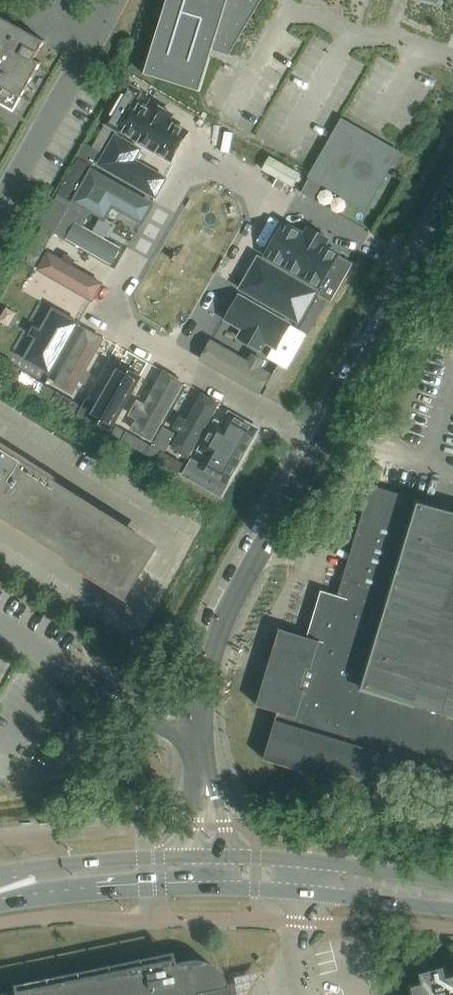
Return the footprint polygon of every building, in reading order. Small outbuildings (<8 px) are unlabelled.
[(147,64),(204,81),(217,40),(236,46),(251,0),(167,0),(147,64)] [(14,23),(2,17),(0,16),(0,104),(14,111),(42,62),(35,59),(45,41),(14,23)] [(128,81),(104,123),(119,132),(121,128),(137,100),(143,90),(128,81)] [(137,100),(121,128),(173,158),(189,130),(170,119),(174,113),(153,101),(149,107),(137,100)] [(367,210),(399,153),(398,152),(359,130),(343,120),(310,177),(367,210)] [(113,130),(105,125),(93,147),(85,161),(92,165),(93,164),(113,130)] [(136,159),(142,149),(114,133),(95,166),(154,200),(167,177),(136,159)] [(92,165),(85,161),(79,157),(59,192),(64,195),(73,200),(92,165)] [(153,203),(100,173),(92,169),(73,201),(103,218),(109,207),(140,225),(153,203)] [(53,234),(73,200),(64,195),(59,192),(40,225),(45,228),(44,230),(53,234)] [(111,265),(121,248),(78,222),(68,239),(111,265)] [(284,224),(267,255),(320,286),(319,287),(323,289),(321,293),(328,297),(332,300),(353,263),(352,262),(338,254),(338,255),(323,246),(327,239),(310,229),(305,236),(284,224)] [(34,269),(53,234),(44,230),(25,264),(34,269)] [(104,280),(51,249),(41,268),(94,298),(104,280)] [(319,294),(258,259),(240,289),(301,324),(319,294)] [(237,340),(263,354),(269,344),(274,347),(290,320),(240,292),(225,318),(244,329),(237,340)] [(331,302),(332,300),(328,297),(321,293),(301,326),(310,331),(328,300),(331,302)] [(52,308),(23,360),(48,374),(77,322),(52,308)] [(288,370),(310,331),(301,326),(290,320),(274,347),(268,358),(280,365),(288,370)] [(86,328),(54,385),(72,395),(104,338),(86,328)] [(83,406),(78,414),(110,432),(140,379),(118,367),(95,407),(86,401),(83,406)] [(165,371),(132,430),(151,442),(184,383),(165,371)] [(18,379),(18,380),(39,392),(44,384),(23,372),(18,379)] [(39,392),(37,396),(51,404),(53,400),(78,414),(83,406),(44,384),(39,392)] [(203,394),(172,449),(188,458),(219,403),(203,394)] [(187,465),(182,474),(221,496),(259,429),(230,412),(223,424),(216,421),(199,450),(206,454),(200,465),(191,460),(187,465)] [(118,426),(113,434),(148,454),(153,446),(118,426)] [(153,446),(148,454),(182,474),(187,465),(165,453),(176,433),(164,426),(153,446)] [(124,592),(152,547),(0,450),(0,513),(124,592)] [(419,503),(419,501),(372,486),(338,597),(341,597),(336,612),(318,607),(322,592),(321,592),(310,630),(282,622),(257,705),(278,711),(264,759),(381,795),(388,774),(446,792),(451,777),(452,778),(452,514),(419,503)] [(234,983),(226,985),(223,978),(219,971),(212,965),(204,961),(196,960),(188,960),(173,963),(172,959),(172,957),(170,957),(170,959),(14,991),(14,989),(12,990),(12,992),(0,994),(236,994),(234,983)] [(449,975),(446,966),(422,972),(425,982),(412,985),(414,994),(452,994),(452,974),(449,975)]
